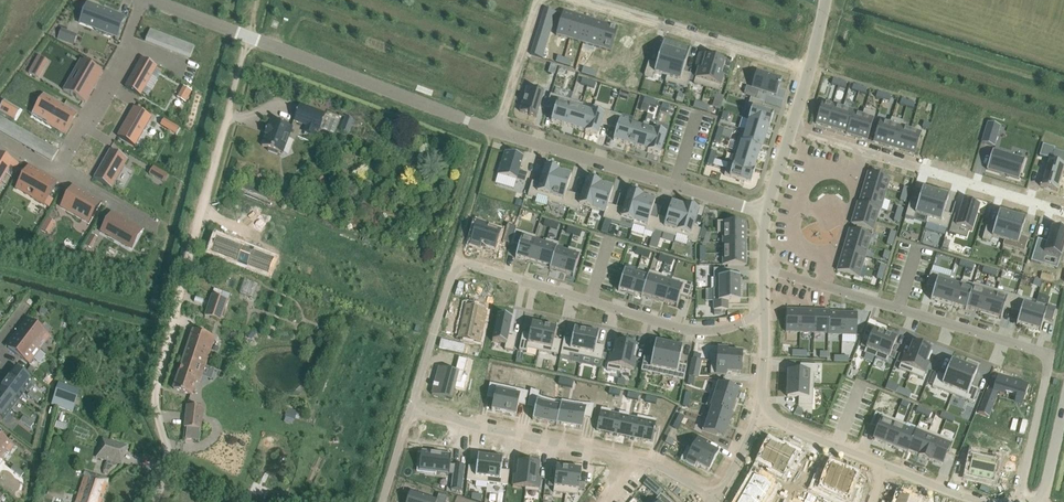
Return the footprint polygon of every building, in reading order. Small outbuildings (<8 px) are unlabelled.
[(87,2),(84,10),(92,13),(87,25),(96,28),(95,30),(118,39),(123,27),(114,23),(118,14),(87,2)] [(563,11),(556,36),(570,40),(577,15),(563,11)] [(577,15),(570,40),(584,44),(591,20),(578,16),(577,16),(577,15)] [(591,20),(584,44),(597,48),(605,24),(591,20)] [(605,24),(597,48),(610,52),(611,52),(618,28),(605,24)] [(62,30),(58,39),(73,45),(77,36),(62,30)] [(649,62),(644,75),(645,76),(653,78),(655,73),(667,77),(665,82),(666,82),(675,52),(662,48),(657,64),(649,62)] [(675,52),(666,82),(687,88),(691,75),(683,72),(688,55),(675,52)] [(39,56),(29,73),(38,79),(44,69),(35,64),(40,56),(39,56)] [(698,69),(694,84),(707,87),(715,58),(706,56),(702,70),(698,69)] [(715,58),(707,87),(716,90),(719,91),(724,76),(721,75),(725,61),(715,58)] [(81,59),(63,90),(85,103),(103,72),(102,71),(101,73),(81,61),(82,60),(81,59)] [(142,59),(125,87),(141,96),(157,68),(142,59)] [(551,65),(548,73),(555,75),(557,67),(551,65)] [(746,86),(744,93),(757,97),(759,90),(777,96),(782,78),(757,70),(751,88),(746,86)] [(184,86),(177,98),(186,103),(192,91),(184,86)] [(527,88),(520,112),(529,114),(529,115),(537,118),(544,93),(527,88)] [(45,94),(39,104),(45,107),(40,116),(50,122),(48,124),(67,135),(80,113),(45,94)] [(550,95),(546,108),(554,111),(551,122),(563,125),(571,101),(550,95)] [(750,98),(748,107),(752,109),(748,120),(770,126),(774,114),(762,111),(764,102),(750,98)] [(0,108),(0,112),(14,120),(16,118),(14,117),(17,112),(10,107),(11,105),(4,101),(0,108)] [(571,101),(563,125),(575,129),(582,104),(571,101)] [(822,101),(816,124),(826,127),(833,105),(822,101)] [(582,104),(575,129),(586,132),(585,133),(586,133),(594,107),(593,107),(591,113),(581,109),(583,104),(582,104)] [(326,115),(300,105),(294,121),(320,131),(326,115)] [(833,105),(826,127),(836,130),(843,108),(833,105)] [(134,107),(118,136),(135,146),(151,117),(134,107)] [(594,107),(586,133),(598,137),(601,125),(609,127),(613,114),(605,111),(606,110),(594,107)] [(843,108),(836,130),(846,133),(846,134),(853,111),(843,108)] [(853,111),(846,134),(856,137),(865,110),(864,110),(863,115),(853,112),(854,111),(853,111)] [(865,110),(856,137),(867,140),(875,113),(865,110)] [(613,114),(609,127),(617,130),(613,140),(625,144),(631,125),(620,121),(622,116),(613,114)] [(880,120),(873,142),(884,145),(892,118),(890,123),(880,120)] [(892,118),(884,145),(894,149),(902,121),(892,118)] [(164,120),(160,126),(176,134),(179,128),(164,120)] [(266,135),(262,146),(269,149),(268,151),(277,155),(278,152),(280,153),(282,149),(283,146),(283,145),(287,143),(293,128),(272,120),(269,128),(268,127),(265,135),(266,135)] [(741,129),(741,130),(765,137),(769,126),(770,127),(770,126),(748,120),(749,120),(746,131),(741,129)] [(341,131),(347,134),(351,123),(345,121),(341,131)] [(902,121),(894,149),(904,152),(911,129),(901,126),(903,121),(902,121)] [(988,122),(982,143),(994,147),(1000,126),(988,122)] [(631,125),(625,144),(637,148),(644,123),(642,128),(631,125)] [(644,123),(637,148),(648,151),(647,152),(648,152),(656,127),(644,123)] [(656,127),(648,152),(660,156),(666,134),(655,131),(656,127)] [(911,129),(904,152),(915,155),(922,133),(911,129)] [(741,130),(737,141),(762,149),(765,137),(741,130)] [(738,142),(735,153),(757,160),(761,149),(762,149),(737,141),(737,142),(738,142)] [(1039,156),(1050,160),(1049,160),(1041,186),(1040,185),(1040,186),(1058,191),(1057,190),(1063,167),(1063,165),(1062,164),(1063,157),(1063,154),(1054,151),(1055,148),(1043,144),(1039,156)] [(110,150),(94,178),(112,188),(110,187),(124,163),(126,164),(128,160),(110,150)] [(987,169),(1019,179),(1025,160),(993,150),(987,169)] [(505,152),(498,175),(525,183),(528,174),(519,171),(523,157),(516,155),(505,152)] [(11,166),(16,169),(19,164),(0,153),(0,185),(11,166)] [(728,163),(755,172),(755,171),(754,171),(757,160),(735,153),(732,164),(728,163)] [(728,163),(724,175),(751,184),(755,172),(728,163)] [(19,182),(17,187),(26,192),(33,195),(31,198),(44,205),(58,182),(57,182),(55,180),(52,179),(45,175),(41,173),(35,169),(32,167),(29,165),(19,182)] [(153,166),(149,174),(154,177),(158,169),(153,166)] [(532,182),(528,195),(536,198),(537,195),(549,199),(548,202),(549,202),(559,170),(553,169),(553,168),(547,166),(545,166),(540,184),(532,182)] [(559,170),(549,202),(570,208),(574,194),(566,192),(571,175),(559,172),(559,170)] [(868,172),(865,183),(887,189),(890,179),(868,172)] [(574,194),(570,208),(573,209),(578,211),(580,206),(592,209),(600,183),(595,181),(595,180),(589,178),(588,179),(587,179),(582,197),(574,194)] [(830,179),(827,189),(841,193),(844,182),(830,179)] [(600,183),(592,209),(605,213),(603,218),(612,221),(616,207),(608,205),(613,188),(601,184),(601,183),(600,183)] [(865,183),(862,193),(884,200),(887,189),(865,183)] [(73,185),(60,207),(89,223),(101,202),(73,185)] [(910,203),(905,216),(914,219),(916,214),(928,218),(936,192),(922,188),(917,205),(910,203)] [(826,190),(823,202),(838,206),(841,194),(826,190)] [(616,207),(612,221),(620,223),(622,218),(634,222),(642,196),(637,194),(637,193),(631,191),(630,192),(629,192),(624,210),(616,207)] [(936,192),(928,218),(927,223),(947,229),(951,215),(944,213),(949,196),(936,192)] [(858,202),(857,203),(881,210),(884,200),(862,193),(859,203),(858,202)] [(642,196),(634,222),(655,228),(659,217),(658,217),(657,220),(650,218),(655,201),(642,197),(643,196),(642,196)] [(955,214),(949,233),(956,235),(958,227),(969,230),(972,231),(979,208),(980,206),(979,205),(964,201),(963,201),(963,203),(959,216),(955,214)] [(659,217),(655,228),(662,230),(661,233),(675,237),(685,205),(684,206),(672,202),(666,219),(659,217)] [(857,203),(854,213),(877,220),(880,210),(881,210),(857,203)] [(685,205),(675,237),(676,237),(677,234),(689,238),(688,241),(696,243),(701,230),(693,227),(698,209),(697,209),(697,208),(691,206),(690,207),(685,205)] [(986,226),(982,239),(991,242),(993,237),(1004,241),(1003,246),(1012,215),(999,211),(994,228),(986,226)] [(101,232),(102,232),(102,231),(131,247),(141,229),(144,231),(144,230),(112,212),(111,212),(112,213),(101,232)] [(854,213),(851,224),(873,230),(877,220),(854,213)] [(1026,219),(1012,215),(1003,246),(1024,252),(1028,238),(1021,236),(1026,219)] [(48,218),(41,230),(48,233),(54,222),(48,218)] [(477,221),(470,245),(480,248),(482,243),(486,244),(485,247),(495,250),(501,231),(487,227),(487,224),(477,221)] [(717,222),(717,233),(746,233),(746,222),(717,222)] [(508,224),(503,241),(511,243),(517,226),(508,224)] [(1031,261),(1041,264),(1044,253),(1061,258),(1063,247),(1063,231),(1051,227),(1047,242),(1038,239),(1031,261)] [(850,229),(846,240),(868,247),(872,236),(850,229)] [(516,231),(512,244),(519,246),(515,258),(516,258),(528,261),(535,237),(516,231)] [(717,233),(723,233),(723,243),(746,243),(746,233),(717,233)] [(535,237),(528,261),(533,263),(533,264),(539,266),(547,240),(546,240),(545,245),(534,242),(536,237),(535,237)] [(217,238),(212,252),(241,263),(269,274),(269,273),(268,272),(273,260),(274,260),(274,259),(248,249),(217,238)] [(547,240),(539,266),(544,268),(545,266),(550,268),(550,270),(558,243),(547,240)] [(846,240),(843,250),(865,257),(868,247),(846,240)] [(558,243),(550,270),(551,269),(562,273),(569,248),(567,253),(556,250),(558,244),(558,243)] [(723,243),(723,254),(746,254),(746,243),(723,243)] [(569,248),(562,273),(573,276),(573,277),(581,252),(569,248)] [(843,250),(840,260),(862,267),(865,257),(843,250)] [(723,254),(723,265),(746,265),(746,254),(723,254)] [(840,260),(837,271),(859,278),(862,267),(840,260)] [(636,274),(630,294),(642,297),(641,298),(642,298),(650,271),(638,268),(636,274)] [(728,269),(714,269),(714,278),(716,278),(716,289),(714,289),(714,290),(741,290),(741,284),(739,284),(739,278),(740,278),(740,277),(728,277),(728,269)] [(625,270),(618,291),(619,291),(619,290),(630,294),(636,274),(625,271),(626,270),(625,270)] [(650,271),(642,298),(643,296),(648,298),(648,299),(653,301),(661,275),(650,271)] [(931,272),(927,286),(934,288),(931,300),(932,300),(932,299),(937,301),(937,302),(943,304),(950,281),(949,281),(948,283),(938,280),(939,275),(931,272)] [(661,275),(653,301),(659,303),(660,301),(665,303),(673,278),(672,278),(671,281),(661,278),(662,275),(661,275)] [(673,278),(665,303),(676,306),(676,307),(677,307),(681,296),(688,298),(692,284),(673,278)] [(246,280),(242,294),(257,297),(260,283),(246,280)] [(950,281),(943,304),(948,306),(949,304),(954,306),(962,282),(961,281),(961,284),(950,281)] [(962,282),(954,306),(966,310),(965,310),(966,310),(974,284),(973,284),(973,285),(962,282)] [(974,284),(966,310),(967,308),(978,312),(985,287),(974,284)] [(985,287),(978,312),(984,314),(983,315),(989,317),(997,291),(985,287)] [(714,290),(714,310),(728,310),(728,302),(740,302),(740,301),(739,301),(739,296),(741,296),(741,290),(714,290)] [(997,291),(989,317),(994,318),(995,317),(1000,319),(1001,320),(1005,308),(1012,310),(1017,297),(997,291)] [(221,322),(228,301),(212,295),(205,316),(221,322)] [(1017,297),(1012,310),(1020,313),(1017,324),(1017,325),(1018,324),(1029,327),(1035,308),(1023,304),(1025,299),(1017,297)] [(465,306),(459,332),(466,333),(464,340),(481,344),(485,324),(475,322),(478,308),(465,306)] [(1035,308),(1029,327),(1040,330),(1040,331),(1044,320),(1052,322),(1056,308),(1047,306),(1046,311),(1035,308)] [(787,310),(786,332),(800,333),(801,310),(787,310)] [(801,310),(800,333),(814,333),(815,311),(801,310)] [(815,311),(814,333),(828,333),(829,312),(815,311)] [(843,312),(829,312),(828,333),(842,335),(843,312)] [(843,312),(842,335),(857,336),(857,313),(843,312)] [(498,316),(492,342),(505,345),(504,350),(513,352),(516,338),(508,336),(512,319),(498,316)] [(26,325),(19,334),(40,350),(41,350),(37,347),(47,333),(38,327),(29,320),(26,325)] [(523,333),(519,350),(527,352),(528,348),(539,351),(545,324),(539,323),(538,325),(532,323),(529,335),(523,333)] [(545,324),(539,351),(558,355),(561,341),(554,340),(556,328),(545,326),(545,324)] [(564,338),(560,356),(569,357),(570,354),(581,356),(587,330),(581,329),(581,330),(575,329),(575,328),(572,340),(564,338)] [(204,370),(205,366),(215,336),(194,329),(183,363),(204,370)] [(873,329),(864,353),(876,358),(886,332),(880,330),(879,332),(873,329)] [(587,330),(581,356),(601,361),(604,347),(596,345),(599,333),(598,333),(598,334),(592,333),(593,331),(587,330)] [(886,332),(876,358),(887,362),(897,338),(885,334),(886,333),(886,332)] [(12,343),(8,348),(13,352),(30,365),(40,350),(19,334),(12,343)] [(610,355),(607,370),(620,373),(626,343),(616,341),(613,356),(610,355)] [(644,357),(641,371),(663,375),(669,344),(656,342),(652,359),(644,357)] [(904,355),(899,369),(911,374),(922,346),(913,342),(907,356),(904,355)] [(626,343),(620,373),(622,368),(634,370),(636,360),(633,359),(636,345),(626,343)] [(669,344),(663,375),(684,380),(687,366),(679,364),(683,347),(669,344)] [(922,346),(911,374),(923,379),(929,364),(926,363),(931,350),(922,346)] [(712,348),(711,361),(742,363),(742,353),(728,352),(728,349),(712,348)] [(459,358),(456,372),(459,373),(463,375),(467,361),(459,358)] [(938,374),(932,387),(953,395),(964,365),(952,360),(945,377),(938,374)] [(711,361),(710,375),(721,375),(726,376),(727,372),(741,374),(742,363),(711,361)] [(200,382),(203,372),(204,370),(183,363),(174,389),(192,395),(196,381),(200,382)] [(789,372),(788,385),(814,386),(814,374),(818,374),(818,365),(800,365),(800,373),(789,372)] [(964,365),(953,395),(973,403),(978,390),(971,387),(977,371),(964,365)] [(15,367),(7,377),(28,393),(35,383),(15,367)] [(439,367),(432,395),(452,400),(457,383),(452,381),(455,371),(439,367)] [(0,386),(0,387),(18,400),(25,392),(27,393),(28,393),(7,377),(9,379),(2,387),(0,386)] [(993,384),(978,416),(989,421),(1000,398),(1006,400),(1007,396),(1027,402),(1031,388),(1008,381),(1006,388),(993,384)] [(710,394),(710,395),(734,403),(738,391),(714,383),(710,394)] [(79,391),(69,388),(59,384),(52,405),(62,408),(72,412),(79,391)] [(490,384),(487,398),(494,399),(492,411),(504,413),(509,388),(490,384)] [(788,385),(787,397),(799,398),(798,406),(813,406),(814,386),(788,385)] [(10,409),(17,400),(18,401),(18,400),(0,387),(0,401),(10,409)] [(509,388),(504,413),(516,416),(519,404),(525,406),(528,392),(509,388)] [(531,389),(527,406),(535,408),(533,420),(534,420),(534,419),(545,422),(550,397),(539,394),(540,391),(531,389)] [(710,395),(706,406),(732,414),(731,414),(734,403),(710,395)] [(550,397),(545,422),(556,424),(556,425),(557,425),(563,398),(562,398),(562,399),(550,397)] [(563,398),(557,425),(558,423),(569,425),(574,400),(563,398)] [(574,400),(569,425),(581,428),(583,417),(591,419),(594,405),(574,400)] [(3,419),(10,409),(0,401),(0,417),(3,419)] [(201,430),(203,408),(187,406),(184,428),(201,430)] [(706,406),(710,408),(707,415),(706,419),(728,426),(732,414),(706,406)] [(601,409),(597,431),(606,433),(611,411),(601,409)] [(611,411),(606,433),(615,435),(620,413),(619,412),(619,415),(611,413),(611,411)] [(620,413),(615,435),(624,436),(629,414),(620,413)] [(876,413),(870,426),(878,429),(874,439),(885,444),(895,420),(876,413)] [(629,414),(624,436),(634,438),(638,416),(637,419),(629,417),(630,415),(629,414)] [(638,416),(634,438),(643,440),(647,418),(638,416)] [(647,418),(643,440),(652,442),(654,434),(655,434),(655,431),(654,431),(657,420),(647,418)] [(706,419),(702,431),(707,432),(724,438),(728,426),(706,419)] [(895,420),(885,444),(896,448),(906,425),(895,420)] [(673,428),(678,430),(681,424),(676,421),(673,428)] [(906,425),(896,448),(908,453),(917,428),(915,434),(905,429),(906,425)] [(89,439),(91,431),(77,428),(75,435),(89,439)] [(917,428),(908,453),(909,452),(919,456),(919,457),(929,432),(917,428)] [(929,432),(919,457),(930,461),(940,437),(929,432)] [(0,458),(6,450),(10,453),(15,447),(2,437),(0,436),(0,458)] [(940,437),(930,461),(931,461),(942,465),(951,441),(940,437)] [(668,438),(665,443),(672,446),(674,441),(668,438)] [(127,447),(102,439),(96,457),(121,465),(122,463),(121,462),(125,451),(126,452),(127,447)] [(687,447),(687,448),(714,462),(719,453),(706,446),(707,443),(698,439),(692,450),(687,447)] [(771,444),(766,453),(788,464),(795,453),(785,448),(784,451),(771,444)] [(687,448),(681,459),(695,467),(696,464),(709,471),(714,462),(687,448)] [(418,460),(417,472),(436,474),(436,473),(453,475),(451,490),(462,491),(465,466),(454,465),(454,466),(450,465),(452,454),(421,450),(420,460),(418,460)] [(766,453),(762,462),(775,469),(773,472),(782,476),(788,464),(766,453)] [(973,453),(967,477),(993,482),(999,459),(998,459),(997,460),(997,462),(997,463),(995,463),(972,458),(973,453)] [(477,458),(475,479),(487,480),(490,460),(477,458)] [(490,460),(487,480),(500,482),(502,461),(490,460)] [(513,479),(512,489),(525,491),(528,466),(518,465),(517,479),(513,479)] [(528,466),(525,491),(539,492),(540,482),(537,481),(538,467),(528,466)] [(820,475),(815,488),(823,491),(825,486),(836,491),(843,472),(832,467),(827,478),(820,475)] [(556,469),(553,489),(566,491),(568,471),(556,469)] [(568,471),(566,491),(578,492),(581,472),(568,471)] [(836,491),(846,495),(844,500),(850,501),(853,501),(858,490),(851,487),(855,476),(843,472),(836,491)] [(107,479),(96,476),(86,473),(79,493),(101,500),(107,479)] [(754,477),(748,488),(765,498),(771,487),(754,477)] [(742,498),(748,501),(763,501),(765,498),(748,488),(742,498)] [(407,501),(446,501),(447,497),(439,494),(437,500),(410,492),(407,501)] [(101,500),(79,493),(76,501),(101,501),(101,500)] [(798,493),(795,498),(802,501),(804,497),(798,493)]
